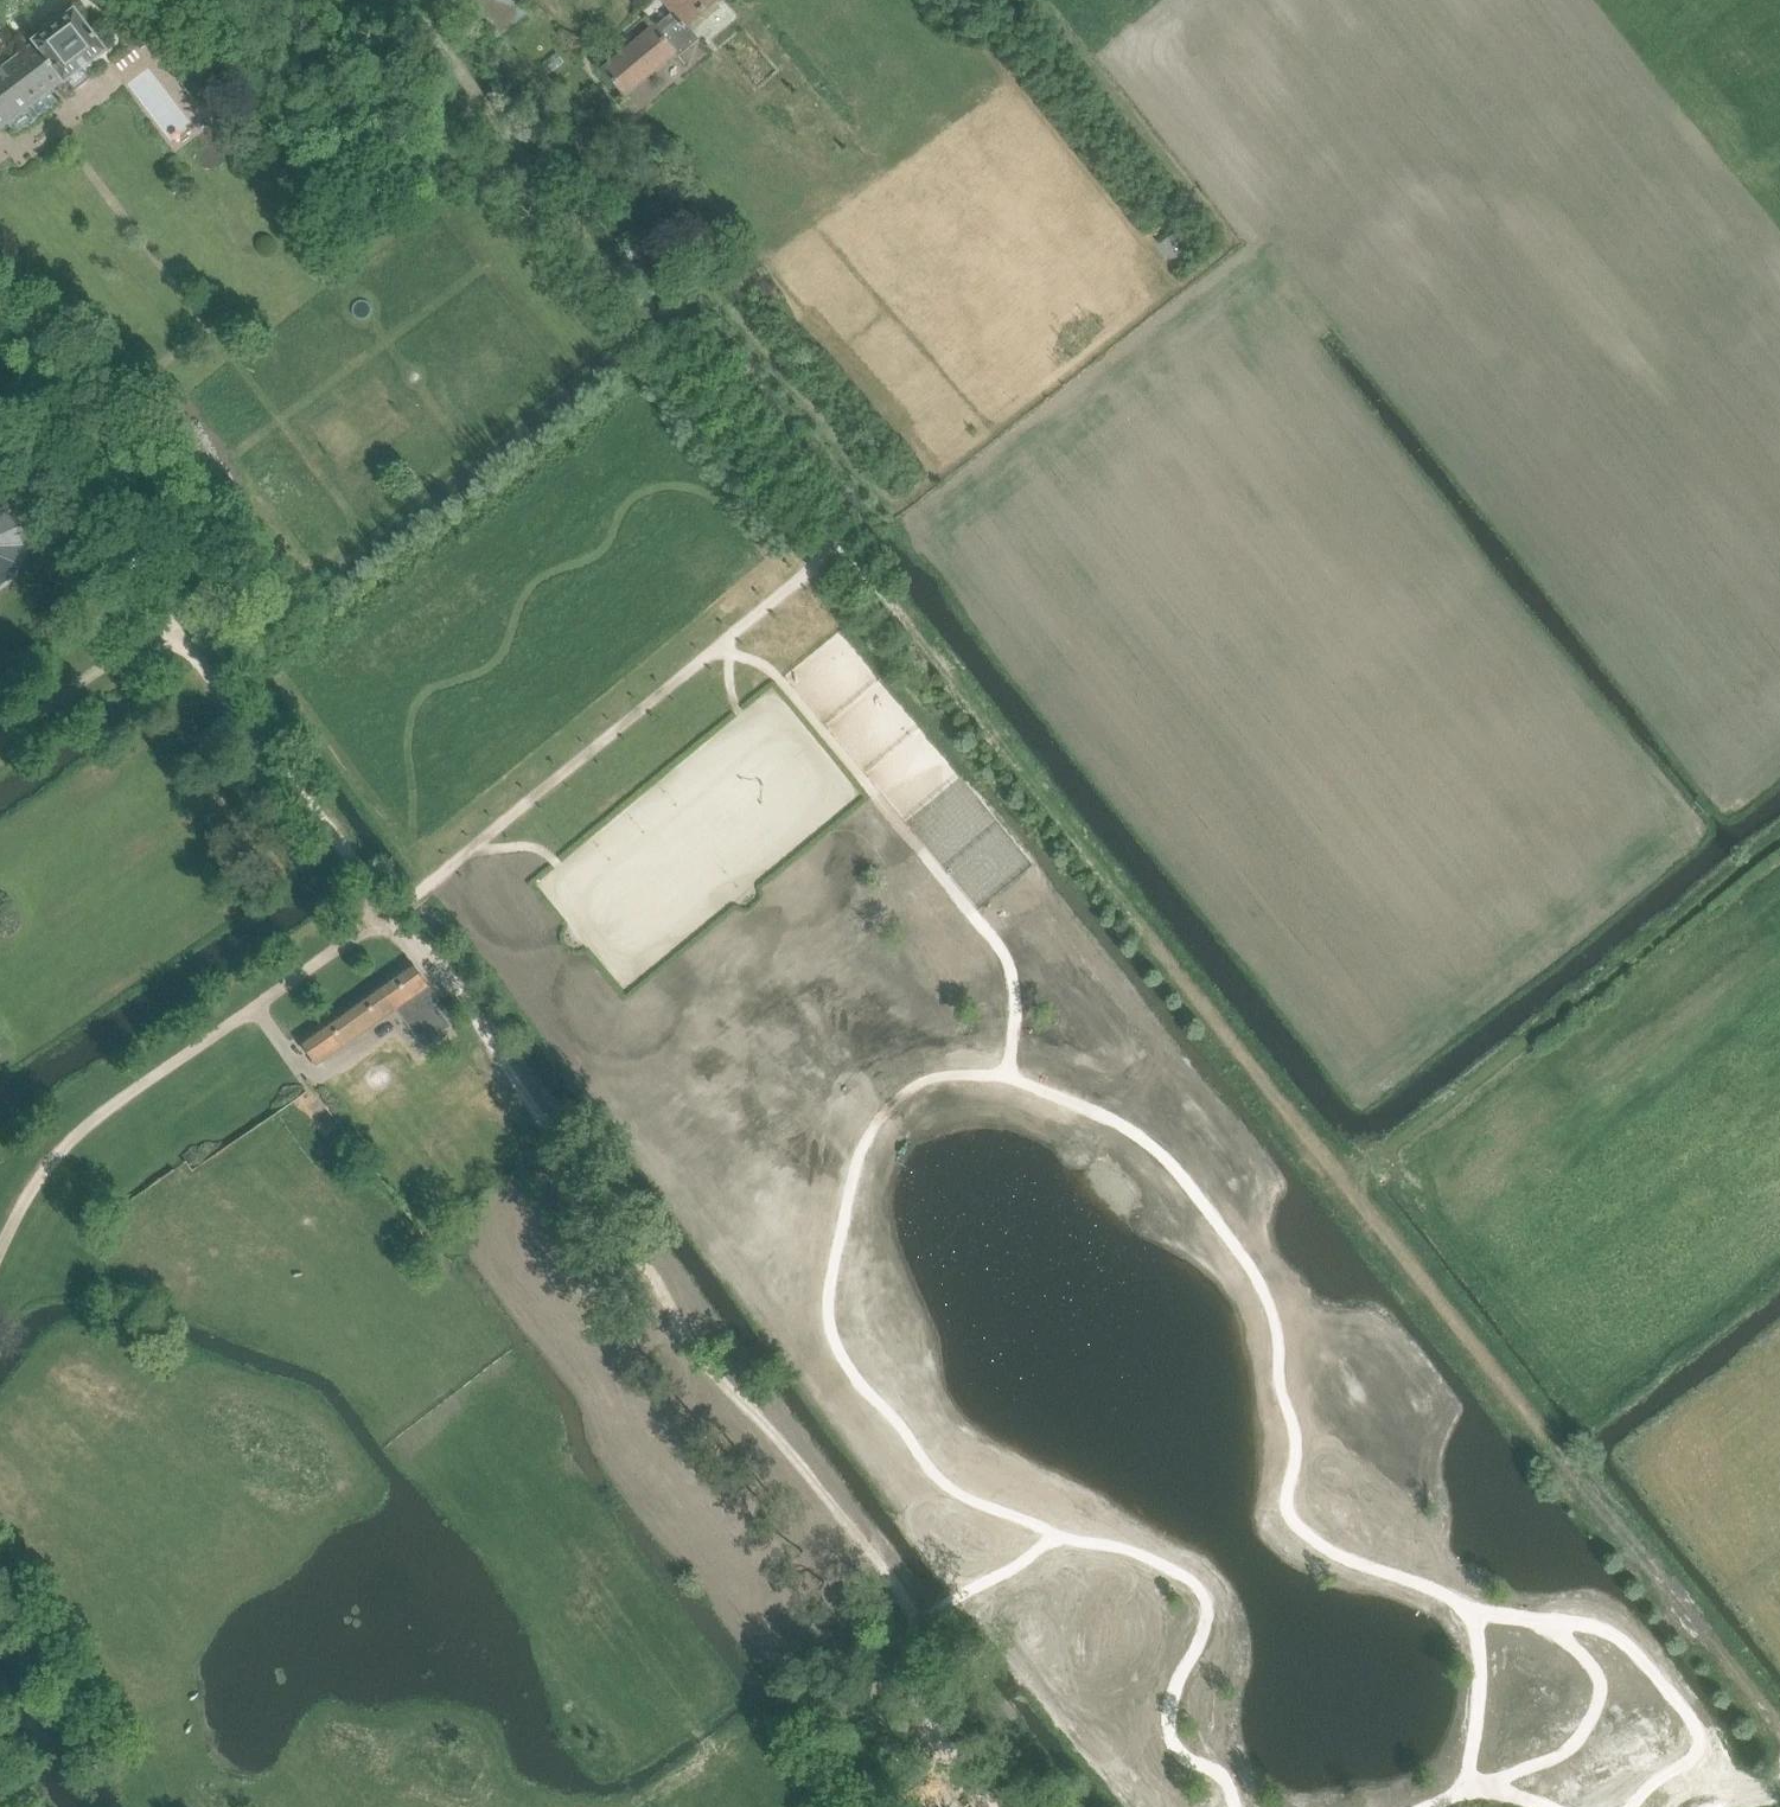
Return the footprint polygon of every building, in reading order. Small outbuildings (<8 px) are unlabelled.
[(462,7),(467,4),(495,40),(525,16),(513,0),(457,0),(462,7)] [(671,16),(652,31),(651,30),(601,72),(620,96),(671,55),(674,58),(694,42),(683,29),(718,0),(658,0),(671,16)] [(109,51),(77,9),(35,40),(36,42),(0,70),(0,133),(109,51)] [(20,564),(23,545),(18,526),(6,511),(0,508),(0,586),(9,580),(20,564)] [(412,962),(301,1040),(318,1064),(398,1008),(424,1045),(450,1026),(435,1004),(439,1001),(412,962)]
